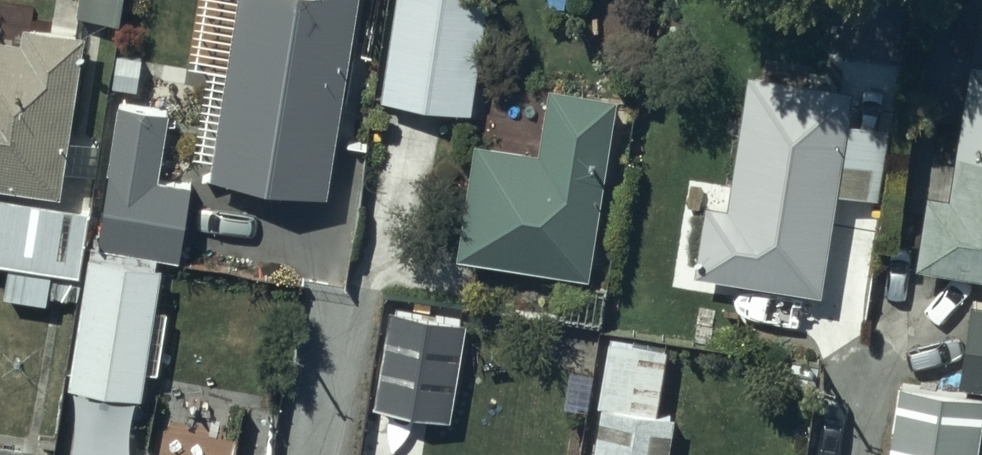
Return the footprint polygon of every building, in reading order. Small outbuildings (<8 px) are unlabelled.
[(118,9),(120,0),(75,0),(118,9)] [(205,157),(323,176),(352,0),(230,0),(205,157)] [(379,84),(471,98),(486,0),(392,0),(379,84)] [(828,39),(893,49),(902,0),(834,0),(828,39)] [(59,182),(81,20),(21,11),(19,28),(0,26),(0,173),(59,182)] [(913,252),(981,265),(981,54),(967,51),(944,185),(925,182),(913,252)] [(701,187),(689,257),(816,279),(833,177),(871,184),(883,117),(844,110),(850,75),(743,56),(719,191),(701,187)] [(472,141),(454,255),(584,276),(612,96),(547,86),(537,151),(472,141)] [(164,100),(118,91),(92,231),(173,246),(186,173),(152,167),(164,100)] [(5,258),(0,290),(0,291),(42,297),(43,287),(74,292),(87,201),(0,188),(0,258),(5,258)] [(91,240),(66,371),(139,384),(164,254),(91,240)] [(954,368),(981,372),(981,292),(966,289),(954,368)] [(463,307),(386,296),(371,392),(448,404),(463,307)] [(674,403),(656,400),(666,331),(604,322),(594,394),(595,394),(586,454),(667,454),(674,403)] [(897,371),(886,453),(904,454),(971,454),(980,383),(897,371)] [(32,430),(0,425),(0,454),(28,454),(32,430)]
